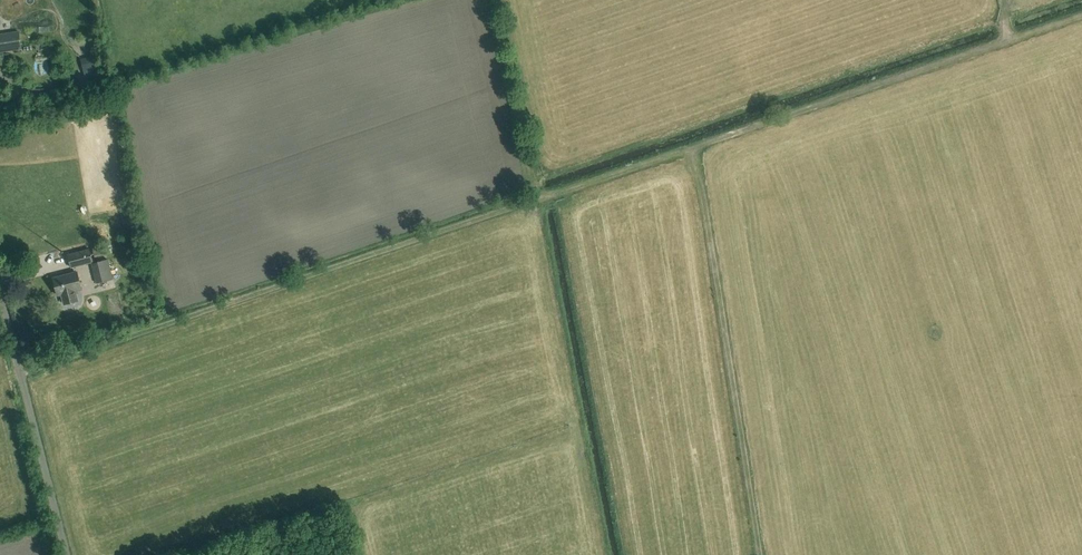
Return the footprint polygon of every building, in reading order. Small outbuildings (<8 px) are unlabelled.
[(0,34),(0,51),(21,48),(18,31),(0,34)] [(86,70),(101,66),(97,53),(82,57),(86,70)] [(87,89),(85,81),(73,84),(76,92),(87,89)] [(92,247),(95,257),(108,253),(105,244),(92,247)] [(67,254),(71,268),(93,262),(89,248),(67,254)] [(96,282),(113,278),(108,259),(91,263),(96,282)] [(58,295),(60,295),(62,305),(81,300),(78,290),(81,289),(77,272),(53,278),(58,295)]
